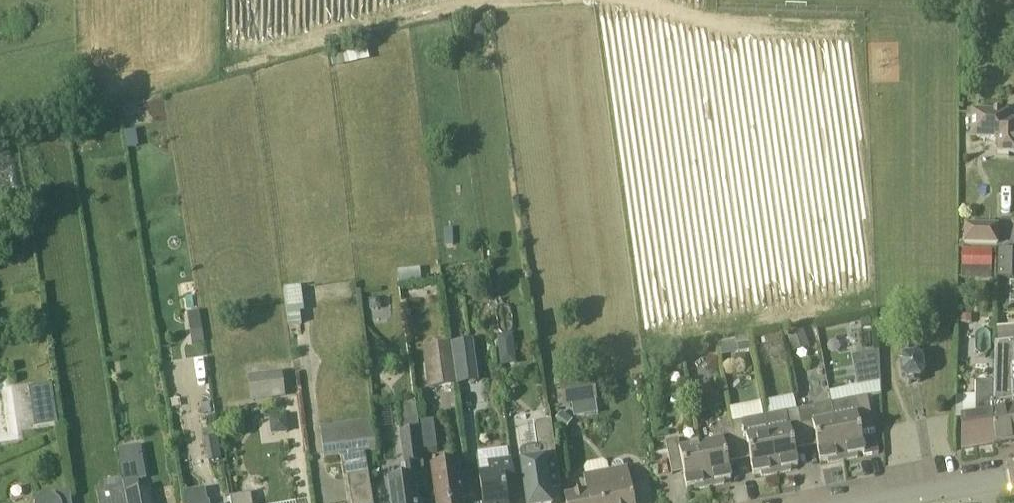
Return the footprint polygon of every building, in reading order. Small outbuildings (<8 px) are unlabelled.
[(485,24),(472,26),(475,38),(487,36),(485,24)] [(1008,113),(972,112),(971,140),(998,140),(998,154),(1013,154),(1013,122),(1008,122),(1008,113)] [(965,243),(997,244),(998,225),(965,224),(965,243)] [(1012,278),(1012,249),(999,249),(998,249),(998,278),(1012,278)] [(962,251),(962,268),(992,269),(992,251),(962,251)] [(420,269),(397,272),(399,286),(422,283),(420,269)] [(193,345),(204,343),(199,312),(188,314),(193,345)] [(961,316),(961,324),(972,324),(972,316),(961,316)] [(870,318),(860,320),(862,327),(872,325),(870,318)] [(802,330),(786,335),(790,350),(807,344),(802,330)] [(781,335),(766,338),(768,349),(783,346),(781,335)] [(736,341),(738,353),(750,351),(748,338),(736,341)] [(994,445),(1013,441),(1013,338),(995,340),(995,347),(994,385),(994,445)] [(470,342),(451,345),(457,384),(475,381),(470,342)] [(429,388),(457,384),(451,345),(424,349),(429,388)] [(909,385),(920,383),(919,378),(921,378),(925,372),(922,359),(916,355),(915,355),(914,350),(903,352),(904,357),(903,357),(899,363),(901,376),(907,380),(908,380),(909,385)] [(881,381),(880,356),(859,360),(864,385),(881,381)] [(663,367),(658,357),(648,362),(653,372),(663,367)] [(250,380),(253,400),(284,396),(281,373),(270,374),(269,366),(257,368),(259,379),(250,380)] [(557,374),(559,386),(562,406),(594,401),(591,381),(575,384),(573,371),(557,374)] [(994,445),(994,385),(977,385),(976,415),(962,417),(962,450),(994,445)] [(31,426),(54,425),(53,388),(29,389),(31,426)] [(767,414),(795,408),(792,395),(764,402),(767,414)] [(831,403),(843,461),(858,458),(857,455),(865,454),(865,457),(879,454),(875,435),(869,436),(868,431),(874,430),(867,396),(831,403)] [(731,420),(763,416),(761,403),(730,406),(731,420)] [(805,443),(816,441),(820,463),(828,461),(828,464),(843,461),(831,403),(798,410),(805,443)] [(765,417),(776,474),(791,471),(790,469),(798,467),(794,446),(805,443),(798,410),(786,413),(765,417)] [(565,430),(571,421),(560,413),(554,423),(565,430)] [(275,433),(287,432),(286,416),(274,417),(275,433)] [(732,423),(733,429),(738,457),(749,454),(754,476),(761,474),(761,477),(776,474),(765,417),(732,423)] [(400,421),(402,433),(419,431),(417,419),(400,421)] [(324,459),(341,457),(365,454),(377,453),(373,420),(320,427),(324,459)] [(551,421),(538,423),(534,428),(537,448),(523,450),(520,455),(526,502),(551,502),(545,461),(556,459),(551,421)] [(699,436),(710,488),(724,485),(724,482),(731,480),(727,459),(738,457),(733,429),(699,436)] [(405,465),(423,463),(419,431),(402,433),(401,433),(405,465)] [(710,488),(699,436),(666,442),(671,470),(683,467),(687,489),(694,487),(695,490),(710,488)] [(368,474),(365,454),(341,457),(344,478),(368,474)] [(512,461),(489,464),(491,476),(480,478),(483,502),(507,502),(506,499),(517,498),(512,461)] [(587,477),(584,477),(587,492),(565,497),(566,502),(633,502),(625,464),(620,461),(616,462),(613,466),(614,471),(587,477)] [(414,490),(426,489),(423,463),(405,465),(406,481),(389,483),(392,502),(416,502),(414,490)] [(432,468),(437,502),(462,502),(456,465),(432,468)] [(125,494),(122,478),(108,481),(107,480),(99,482),(100,490),(96,490),(99,502),(127,502),(125,494)] [(125,494),(127,502),(150,502),(148,489),(125,494)] [(230,497),(231,502),(253,502),(251,494),(230,497)] [(70,496),(55,495),(56,500),(55,500),(53,499),(51,499),(48,499),(46,500),(43,501),(41,502),(71,502),(70,496)]
